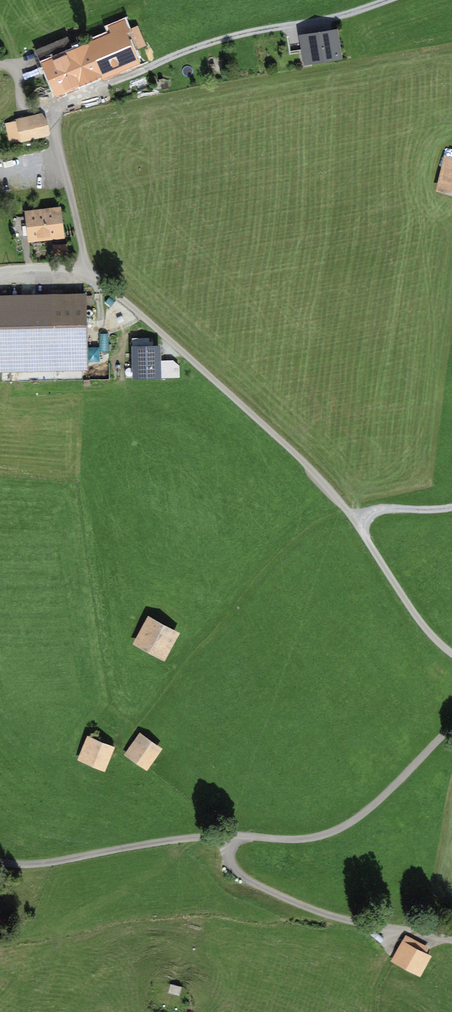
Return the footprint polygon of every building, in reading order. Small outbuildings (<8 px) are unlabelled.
[(59,89),(99,72),(98,70),(134,55),(132,49),(143,45),(136,28),(128,31),(124,22),(112,27),(116,36),(88,48),(88,47),(80,51),(78,47),(71,50),(66,39),(37,51),(44,66),(48,65),(59,89)] [(305,39),(309,59),(338,55),(335,35),(305,39)] [(46,134),(42,117),(7,125),(10,142),(22,139),(23,146),(38,143),(37,136),(46,134)] [(442,187),(451,189),(451,160),(449,159),(442,187)] [(28,216),(30,236),(59,233),(57,212),(28,216)] [(0,297),(0,309),(2,371),(19,370),(19,369),(86,367),(84,308),(54,309),(53,295),(0,297)] [(101,335),(102,349),(91,350),(91,362),(101,362),(101,351),(110,351),(110,335),(101,335)] [(134,340),(134,384),(163,383),(163,377),(181,377),(181,362),(163,362),(163,348),(152,348),(152,340),(134,340)] [(147,620),(141,631),(145,633),(140,643),(162,655),(173,634),(147,620)] [(137,738),(127,753),(145,765),(156,751),(137,738)] [(87,741),(80,756),(102,766),(109,750),(87,741)] [(406,937),(392,962),(420,978),(431,959),(425,955),(428,949),(406,937)] [(172,982),(170,993),(181,995),(184,985),(172,982)]
